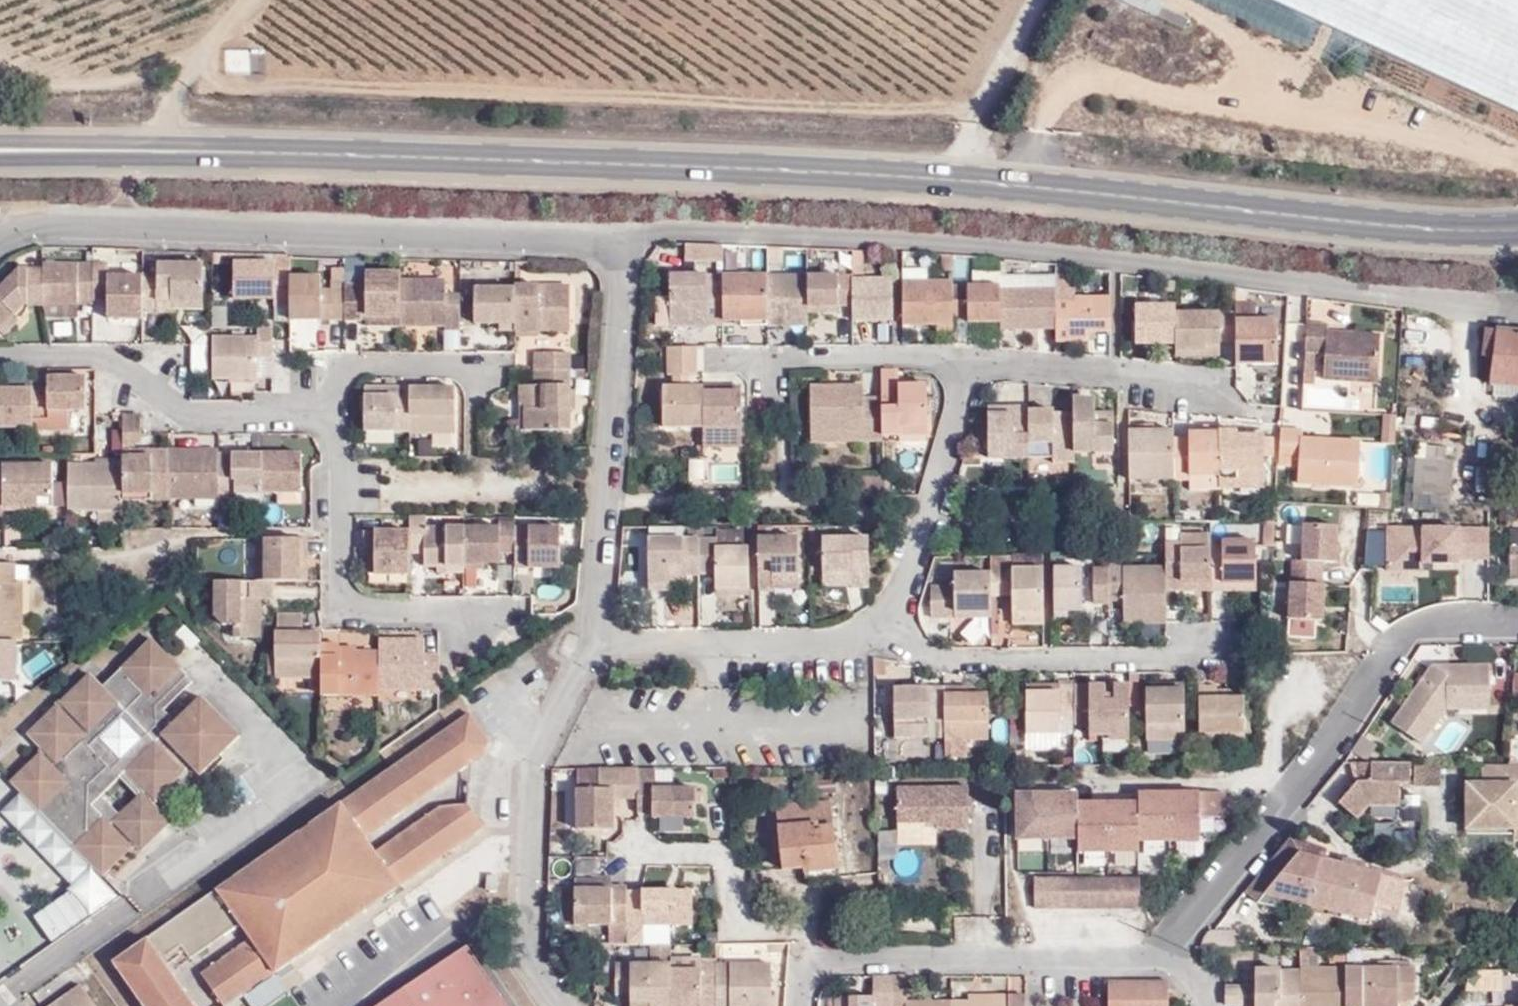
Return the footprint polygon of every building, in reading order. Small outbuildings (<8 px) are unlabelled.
[(1156,16),(1164,0),(1121,0),(1156,16)] [(1279,18),(1286,6),(1389,54),(1517,112),(1517,0),(1240,0),(1279,18)] [(655,327),(669,327),(720,327),(719,323),(719,277),(719,246),(682,245),(682,277),(668,277),(669,297),(655,297),(655,327)] [(861,273),(861,252),(849,252),(849,273),(861,273)] [(153,261),(153,274),(138,274),(139,307),(168,307),(167,299),(197,299),(196,261),(153,261)] [(267,262),(227,262),(227,295),(268,295),(268,303),(286,303),(286,273),(267,273),(267,262)] [(74,303),(75,298),(89,298),(89,264),(39,264),(39,268),(39,300),(39,304),(74,303)] [(102,298),(103,315),(139,315),(139,307),(138,274),(102,274),(102,264),(89,264),(89,298),(102,298)] [(362,264),(341,264),(341,284),(355,284),(362,284),(362,272),(362,264)] [(1060,268),(1050,266),(1050,284),(1060,285),(1060,268)] [(29,302),(39,300),(39,268),(17,269),(0,285),(0,325),(14,313),(20,317),(28,311),(29,302)] [(396,278),(397,272),(362,272),(362,284),(362,313),(396,313),(396,278)] [(319,286),(318,273),(286,273),(286,303),(286,313),(319,314),(319,286)] [(948,322),(947,291),(947,286),(926,286),(926,276),(897,276),(897,287),(897,331),(931,331),(931,334),(948,334),(948,322)] [(737,317),(765,317),(764,277),(719,277),(719,323),(737,323),(737,317)] [(804,327),(804,312),(804,278),(764,277),(765,317),(765,327),(804,327)] [(967,277),(967,291),(995,290),(995,281),(995,277),(967,277)] [(440,330),(455,330),(455,296),(441,296),(440,279),(396,278),(396,313),(396,327),(440,326),(440,330)] [(832,307),(849,306),(849,278),(817,278),(804,278),(804,312),(832,313),(832,307)] [(850,321),(889,321),(889,279),(849,278),(849,306),(850,321)] [(564,323),(564,280),(511,281),(511,284),(510,315),(511,324),(564,323)] [(1020,293),(1020,280),(995,281),(995,290),(996,293),(996,330),(1050,330),(1050,292),(1020,293)] [(355,284),(341,284),(341,286),(341,314),(341,320),(356,319),(355,284)] [(494,315),(510,315),(511,284),(469,284),(469,315),(494,315)] [(1069,285),(1060,285),(1050,284),(1050,292),(1050,298),(1050,330),(1051,342),(1081,342),(1081,333),(1106,332),(1105,298),(1069,298),(1069,285)] [(328,314),(327,286),(319,286),(319,314),(328,314)] [(341,314),(341,286),(327,286),(328,314),(341,314)] [(962,326),(996,325),(996,293),(995,290),(967,291),(947,291),(948,322),(962,321),(962,326)] [(227,295),(227,304),(268,303),(268,295),(227,295)] [(75,307),(89,308),(89,298),(75,298),(74,303),(75,307)] [(74,315),(75,307),(74,303),(39,304),(41,315),(74,315)] [(1231,321),(1231,345),(1231,368),(1249,368),(1249,357),(1272,358),(1272,321),(1252,321),(1252,306),(1231,306),(1231,315),(1231,321)] [(1132,308),(1132,345),(1153,345),(1171,345),(1170,317),(1170,308),(1132,308)] [(3,332),(20,317),(14,313),(0,325),(0,329),(3,332)] [(362,320),(361,327),(396,327),(396,313),(362,313),(362,320)] [(494,315),(494,324),(511,324),(510,315),(494,315)] [(1217,358),(1217,345),(1231,345),(1231,321),(1231,315),(1170,317),(1171,345),(1171,351),(1171,359),(1217,358)] [(720,328),(765,327),(765,317),(737,317),(737,323),(719,323),(720,327),(720,328)] [(253,354),(267,354),(268,348),(268,322),(252,323),(252,333),(208,334),(208,376),(253,374),(253,354)] [(1485,355),(1494,357),(1496,330),(1487,329),(1485,355)] [(1496,330),(1494,357),(1492,384),(1517,386),(1517,332),(1496,330)] [(192,332),(192,372),(207,372),(207,332),(192,332)] [(565,347),(533,347),(533,365),(565,365),(565,347)] [(691,378),(692,350),(664,351),(664,377),(670,377),(685,377),(691,378)] [(1311,374),(1312,353),(1301,353),(1300,373),(1311,374)] [(1249,368),(1272,368),(1272,358),(1249,357),(1249,368)] [(523,424),(565,424),(565,365),(533,365),(532,383),(516,384),(516,400),(523,400),(523,424)] [(896,388),(896,382),(896,373),(878,373),(878,401),(878,440),(897,440),(897,429),(922,428),(921,388),(908,388),(896,388)] [(83,389),(83,374),(66,375),(66,390),(83,389)] [(44,375),(43,385),(29,385),(29,417),(44,416),(44,406),(84,407),(83,389),(66,390),(66,375),(44,375)] [(29,377),(2,377),(2,386),(29,385),(29,377)] [(685,388),(685,377),(670,377),(669,389),(685,388)] [(358,383),(358,428),(405,427),(405,383),(358,383)] [(449,427),(448,383),(405,383),(405,427),(449,427)] [(29,424),(29,417),(29,385),(2,386),(0,386),(0,424),(29,424)] [(713,394),(713,387),(699,388),(699,428),(699,445),(735,445),(734,394),(713,394)] [(654,429),(699,428),(699,388),(685,388),(669,389),(654,389),(654,429)] [(817,433),(834,433),(833,388),(807,388),(807,434),(817,433)] [(862,444),(878,444),(878,440),(878,401),(860,401),(859,388),(833,388),(834,433),(861,433),(862,444)] [(1090,401),(1068,400),(1069,416),(1070,453),(1108,453),(1109,413),(1090,413),(1090,401)] [(44,416),(83,417),(84,407),(44,406),(44,416)] [(148,494),(147,502),(164,502),(165,493),(164,446),(148,447),(147,456),(130,456),(130,438),(136,438),(136,429),(136,411),(118,410),(119,460),(119,493),(148,494)] [(1006,410),(983,410),(984,420),(1006,420),(1006,410)] [(984,420),(984,463),(1024,462),(1023,414),(1023,410),(1006,410),(1006,420),(984,420)] [(1070,467),(1070,453),(1069,416),(1048,417),(1048,414),(1023,414),(1024,462),(1048,462),(1048,467),(1070,467)] [(1392,447),(1394,418),(1382,417),(1379,446),(1392,447)] [(1147,434),(1147,427),(1124,426),(1125,433),(1147,434)] [(897,440),(922,440),(922,428),(897,429),(897,440)] [(1296,438),(1297,431),(1276,429),(1273,464),(1293,466),(1292,483),(1352,487),(1355,442),(1319,440),(1319,444),(1314,443),(1312,439),(1296,438)] [(1231,432),(1215,433),(1215,477),(1235,476),(1235,486),(1261,485),(1260,439),(1231,440),(1231,432)] [(1260,439),(1260,432),(1231,432),(1231,440),(1260,439)] [(817,433),(817,444),(834,444),(834,433),(817,433)] [(834,444),(862,444),(861,433),(834,433),(834,444)] [(1125,433),(1125,483),(1170,483),(1169,440),(1169,433),(1147,434),(1125,433)] [(1215,433),(1182,434),(1182,440),(1184,478),(1215,477),(1215,433)] [(148,447),(137,446),(136,438),(130,438),(130,456),(147,456),(148,447)] [(416,452),(427,452),(427,439),(416,439),(416,452)] [(1184,483),(1184,478),(1182,440),(1169,440),(1170,483),(1184,483)] [(214,446),(164,446),(165,493),(214,494),(215,450),(214,446)] [(260,490),(259,450),(215,450),(214,494),(214,501),(231,501),(230,494),(260,494),(260,490)] [(296,490),(295,450),(259,450),(260,490),(273,490),(296,490)] [(1452,460),(1407,456),(1403,505),(1411,506),(1411,507),(1448,511),(1452,460)] [(119,460),(64,461),(64,484),(64,505),(64,509),(96,508),(119,508),(119,503),(119,493),(119,460)] [(49,484),(49,461),(0,462),(0,509),(16,510),(16,506),(64,505),(64,484),(49,484)] [(1235,476),(1215,477),(1215,487),(1235,486),(1235,476)] [(273,499),(295,498),(296,490),(273,490),(273,499)] [(119,503),(147,502),(148,494),(119,493),(119,503)] [(1391,493),(1382,493),(1381,507),(1381,508),(1390,508),(1391,494),(1391,493)] [(96,523),(119,522),(119,508),(96,508),(96,523)] [(442,560),(442,567),(460,566),(460,562),(460,553),(461,521),(422,521),(421,512),(405,511),(406,529),(406,547),(421,546),(422,560),(442,560)] [(498,546),(510,545),(511,522),(511,515),(496,515),(496,520),(461,521),(460,553),(497,553),(498,546)] [(1490,559),(1490,521),(1388,522),(1388,568),(1425,568),(1425,559),(1490,559)] [(557,565),(556,522),(511,522),(510,545),(511,565),(557,565)] [(1321,563),(1334,564),(1336,527),(1303,526),(1301,562),(1291,561),(1290,584),(1317,586),(1320,586),(1321,563)] [(406,571),(406,547),(406,529),(361,529),(360,545),(367,545),(367,571),(406,571)] [(303,534),(252,535),(252,577),(268,578),(304,577),(303,534)] [(848,578),(849,589),(867,588),(867,537),(816,538),(817,580),(848,578)] [(1162,544),(1162,555),(1162,568),(1162,593),(1180,594),(1179,582),(1208,582),(1207,538),(1179,537),(1178,544),(1162,544)] [(1255,538),(1207,537),(1207,538),(1208,582),(1208,586),(1222,587),(1222,577),(1254,576),(1255,538)] [(794,539),(755,540),(756,591),(771,590),(771,581),(795,581),(794,539)] [(660,579),(697,578),(696,540),(641,542),(642,586),(659,586),(660,579)] [(712,548),(711,540),(696,540),(697,578),(713,577),(713,593),(746,592),(745,547),(712,548)] [(484,559),(498,559),(497,553),(460,553),(460,562),(483,562),(484,559)] [(18,598),(19,579),(12,579),(12,561),(0,561),(0,598),(18,598)] [(1041,612),(1040,567),(988,569),(988,573),(989,594),(1009,594),(1010,613),(1041,612)] [(1092,602),(1091,568),(1078,569),(1079,602),(1092,602)] [(1106,568),(1091,568),(1092,602),(1106,601),(1106,568)] [(1122,601),(1122,624),(1162,623),(1162,593),(1162,568),(1106,568),(1106,601),(1122,601)] [(1079,602),(1078,569),(1050,570),(1051,612),(1066,613),(1079,612),(1079,602)] [(988,611),(989,594),(988,573),(951,573),(952,586),(929,588),(929,620),(953,619),(953,611),(988,611)] [(1222,587),(1254,586),(1254,576),(1222,577),(1222,587)] [(255,595),(269,594),(268,578),(252,577),(213,577),(213,610),(222,621),(233,620),(233,630),(255,630),(255,595)] [(817,580),(818,589),(849,589),(848,578),(817,580)] [(771,590),(795,590),(795,581),(771,581),(771,590)] [(563,596),(561,582),(540,585),(542,599),(563,596)] [(1208,593),(1208,586),(1208,582),(1179,582),(1180,594),(1208,593)] [(1288,621),(1320,623),(1323,586),(1320,586),(1317,586),(1290,584),(1288,621)] [(713,593),(713,601),(746,601),(746,592),(713,593)] [(11,638),(17,637),(18,598),(0,598),(0,638),(11,638)] [(274,629),(275,676),(318,675),(319,636),(319,629),(303,629),(302,608),(276,608),(278,629),(274,629)] [(953,619),(989,619),(988,611),(953,611),(953,619)] [(1010,613),(1010,622),(1041,621),(1041,612),(1010,613)] [(421,635),(377,635),(377,641),(377,648),(377,686),(437,685),(436,652),(421,653),(421,635)] [(318,675),(319,686),(377,686),(377,648),(353,648),(353,641),(353,639),(334,640),(335,636),(319,636),(318,675)] [(12,678),(11,638),(0,638),(0,678),(12,678)] [(60,815),(79,835),(69,844),(98,874),(129,845),(127,843),(129,841),(138,849),(167,819),(146,798),(149,795),(150,797),(180,767),(172,758),(178,751),(197,771),(236,734),(198,695),(172,719),(159,707),(188,678),(148,638),(100,684),(87,670),(56,700),(58,702),(55,704),(53,703),(23,730),(41,750),(38,753),(36,750),(7,780),(37,810),(51,794),(66,809),(60,815)] [(1394,724),(1422,743),(1447,709),(1454,698),(1491,697),(1490,667),(1434,668),(1394,724)] [(1058,723),(1073,722),(1073,712),(1073,686),(1073,683),(1058,684),(1024,684),(1025,735),(1058,735),(1058,723)] [(1167,690),(1142,691),(1143,737),(1184,737),(1183,684),(1167,684),(1167,690)] [(1196,684),(1197,734),(1201,734),(1242,733),(1241,694),(1203,696),(1202,688),(1203,684),(1196,684)] [(1111,733),(1111,738),(1128,739),(1127,685),(1073,686),(1073,712),(1073,722),(1074,727),(1093,726),(1093,733),(1103,733),(1111,733)] [(1241,694),(1241,686),(1202,688),(1203,696),(1241,694)] [(928,722),(943,721),(943,696),(942,688),(891,690),(892,726),(910,725),(910,734),(929,733),(928,722)] [(984,695),(943,696),(943,721),(944,757),(964,757),(963,739),(963,730),(981,730),(985,730),(985,714),(984,698),(984,695)] [(1447,709),(1490,709),(1491,697),(1454,698),(1447,709)] [(473,711),(110,962),(141,1005),(194,1005),(170,972),(243,921),(254,936),(200,974),(223,1005),(228,1005),(308,950),(300,939),(319,925),(327,936),(345,924),(337,913),(356,900),(364,911),(487,825),(470,802),(442,805),(380,848),(370,833),(486,752),(489,733),(473,711)] [(1019,716),(1009,717),(1011,745),(1022,745),(1019,716)] [(892,726),(892,735),(910,734),(910,725),(892,726)] [(1201,734),(1201,745),(1203,745),(1242,743),(1242,733),(1201,734)] [(1368,763),(1379,747),(1363,737),(1352,753),(1368,763)] [(1410,763),(1372,763),(1360,781),(1343,803),(1362,818),(1372,803),(1402,804),(1402,783),(1410,783),(1410,763)] [(1352,763),(1351,782),(1360,781),(1372,763),(1368,763),(1352,763)] [(1439,786),(1439,764),(1414,764),(1413,786),(1439,786)] [(1505,764),(1484,764),(1477,764),(1476,784),(1463,785),(1463,828),(1511,828),(1511,835),(1511,840),(1517,840),(1517,764),(1505,764)] [(638,799),(637,770),(605,771),(606,778),(602,778),(601,790),(577,791),(578,831),(615,831),(615,799),(638,799)] [(654,791),(653,771),(637,770),(638,799),(638,813),(653,813),(654,819),(694,819),(695,803),(695,792),(654,791)] [(834,780),(809,782),(810,795),(835,793),(834,780)] [(966,829),(965,787),(895,788),(895,821),(936,820),(936,830),(966,829)] [(1018,790),(1018,834),(1046,835),(1046,789),(1018,790)] [(1046,789),(1046,835),(1075,835),(1075,802),(1076,790),(1046,789)] [(1137,841),(1168,841),(1168,793),(1137,792),(1137,802),(1137,841)] [(1225,817),(1225,792),(1168,793),(1168,841),(1198,841),(1198,818),(1225,817)] [(69,844),(79,835),(60,815),(66,809),(51,794),(37,810),(69,844)] [(804,866),(805,870),(835,868),(828,801),(777,806),(779,837),(781,850),(782,868),(804,866)] [(1075,835),(1075,852),(1107,852),(1107,802),(1075,802),(1075,835)] [(1137,841),(1137,802),(1107,802),(1107,852),(1137,852),(1137,841)] [(1362,818),(1402,818),(1402,804),(1372,803),(1362,818)] [(772,851),(781,850),(779,837),(772,837),(772,851)] [(1382,872),(1296,850),(1289,837),(1281,846),(1259,872),(1246,889),(1261,902),(1268,894),(1298,901),(1309,904),(1327,908),(1329,902),(1371,913),(1382,872)] [(805,878),(835,874),(835,868),(805,870),(805,878)] [(1052,909),(1051,877),(1035,878),(1035,909),(1052,909)] [(1069,908),(1069,877),(1051,877),(1052,909),(1069,908)] [(1088,908),(1088,877),(1069,877),(1069,908),(1088,908)] [(1104,908),(1104,877),(1088,877),(1088,908),(1104,908)] [(1122,908),(1122,877),(1104,877),(1104,908),(1122,908)] [(1139,908),(1139,877),(1122,877),(1122,908),(1139,908)] [(627,923),(627,892),(627,883),(612,883),(611,890),(606,889),(595,889),(577,888),(577,890),(577,923),(627,923)] [(45,935),(92,916),(80,887),(33,907),(45,935)] [(563,890),(564,924),(577,923),(577,890),(563,890)] [(693,925),(693,892),(627,892),(627,923),(628,945),(643,946),(643,925),(693,925)] [(1261,902),(1295,911),(1298,901),(1268,894),(1261,902)] [(345,924),(364,911),(356,900),(337,913),(345,924)] [(1327,908),(1370,919),(1371,913),(1329,902),(1327,908)] [(308,950),(327,936),(319,925),(300,939),(308,950)] [(1232,929),(1213,929),(1199,946),(1233,946),(1232,929)] [(11,964),(27,961),(22,937),(6,940),(11,964)] [(463,945),(375,1005),(504,1005),(463,945)] [(667,980),(667,974),(667,968),(667,965),(667,946),(647,946),(647,963),(611,963),(611,996),(627,996),(627,1005),(645,1005),(667,1005),(667,980)] [(1321,967),(1321,947),(1302,947),(1302,967),(1321,967)] [(1516,953),(1505,953),(1505,963),(1516,963),(1516,953)] [(712,973),(712,1005),(769,1005),(768,966),(712,967),(712,973)] [(1415,966),(1348,967),(1349,1005),(1404,1005),(1403,998),(1416,998),(1415,966)] [(1348,967),(1321,967),(1302,967),(1302,970),(1303,1005),(1349,1005),(1348,967)] [(1257,973),(1257,985),(1257,1002),(1257,1005),(1303,1005),(1302,970),(1279,970),(1279,973),(1257,973)] [(894,978),(876,978),(877,1003),(836,1003),(836,1005),(894,1005),(894,978)] [(910,1003),(909,978),(894,978),(894,1005),(953,1005),(953,1003),(910,1003)] [(1127,981),(1110,982),(1110,1005),(1127,1005),(1127,981)] [(1142,981),(1127,981),(1127,1005),(1142,1005),(1142,981)] [(1155,981),(1142,981),(1142,1005),(1155,1005),(1155,981)] [(1170,981),(1155,981),(1155,1005),(1170,1005),(1170,981)] [(77,985),(47,1005),(91,1005),(77,985)] [(1257,1002),(1257,985),(1229,985),(1228,1003),(1257,1002)] [(1028,996),(1010,997),(1010,1005),(1028,1005),(1028,996)] [(1010,997),(996,997),(996,1003),(971,1003),(953,1003),(953,1005),(1010,1005),(1010,997)]
